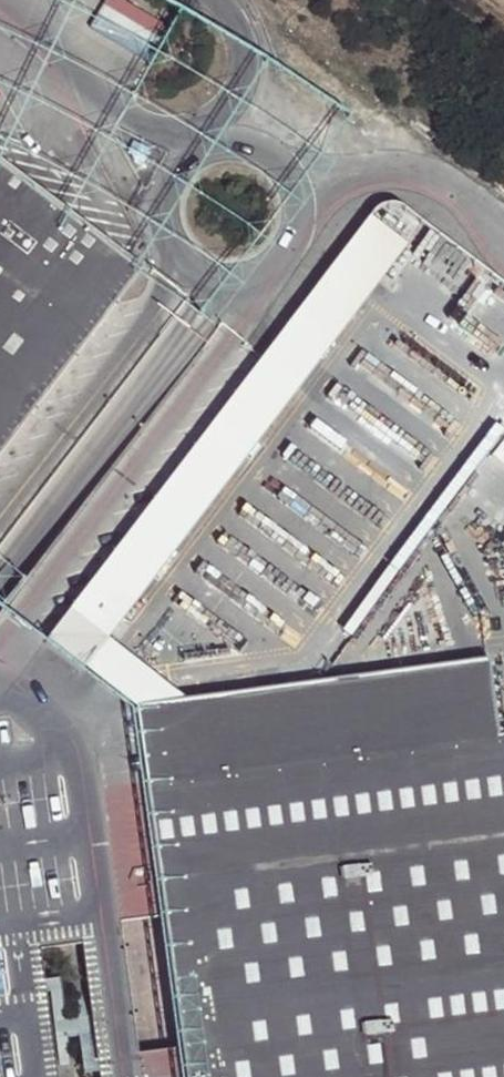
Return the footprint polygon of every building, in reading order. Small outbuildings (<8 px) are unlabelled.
[(162,22),(112,0),(105,0),(90,33),(147,58),(162,22)] [(154,149),(136,140),(130,152),(135,162),(147,167),(154,149)] [(150,267),(75,210),(0,154),(0,464),(150,267)] [(53,639),(91,667),(113,636),(410,238),(374,209),(53,639)] [(291,483),(273,507),(349,563),(366,539),(291,483)] [(189,1051),(148,1057),(130,926),(171,921),(151,780),(142,706),(133,699),(96,670),(91,667),(53,639),(25,622),(12,613),(0,630),(0,1076),(66,1076),(53,991),(48,954),(79,949),(91,947),(108,1070),(109,1076),(192,1076),(189,1051)] [(194,699),(181,689),(119,641),(113,636),(91,667),(96,670),(133,699),(142,706),(194,699)] [(503,735),(503,717),(496,661),(194,699),(142,706),(151,780),(503,735)] [(151,780),(171,921),(189,1051),(192,1076),(503,1076),(503,735),(151,780)]
